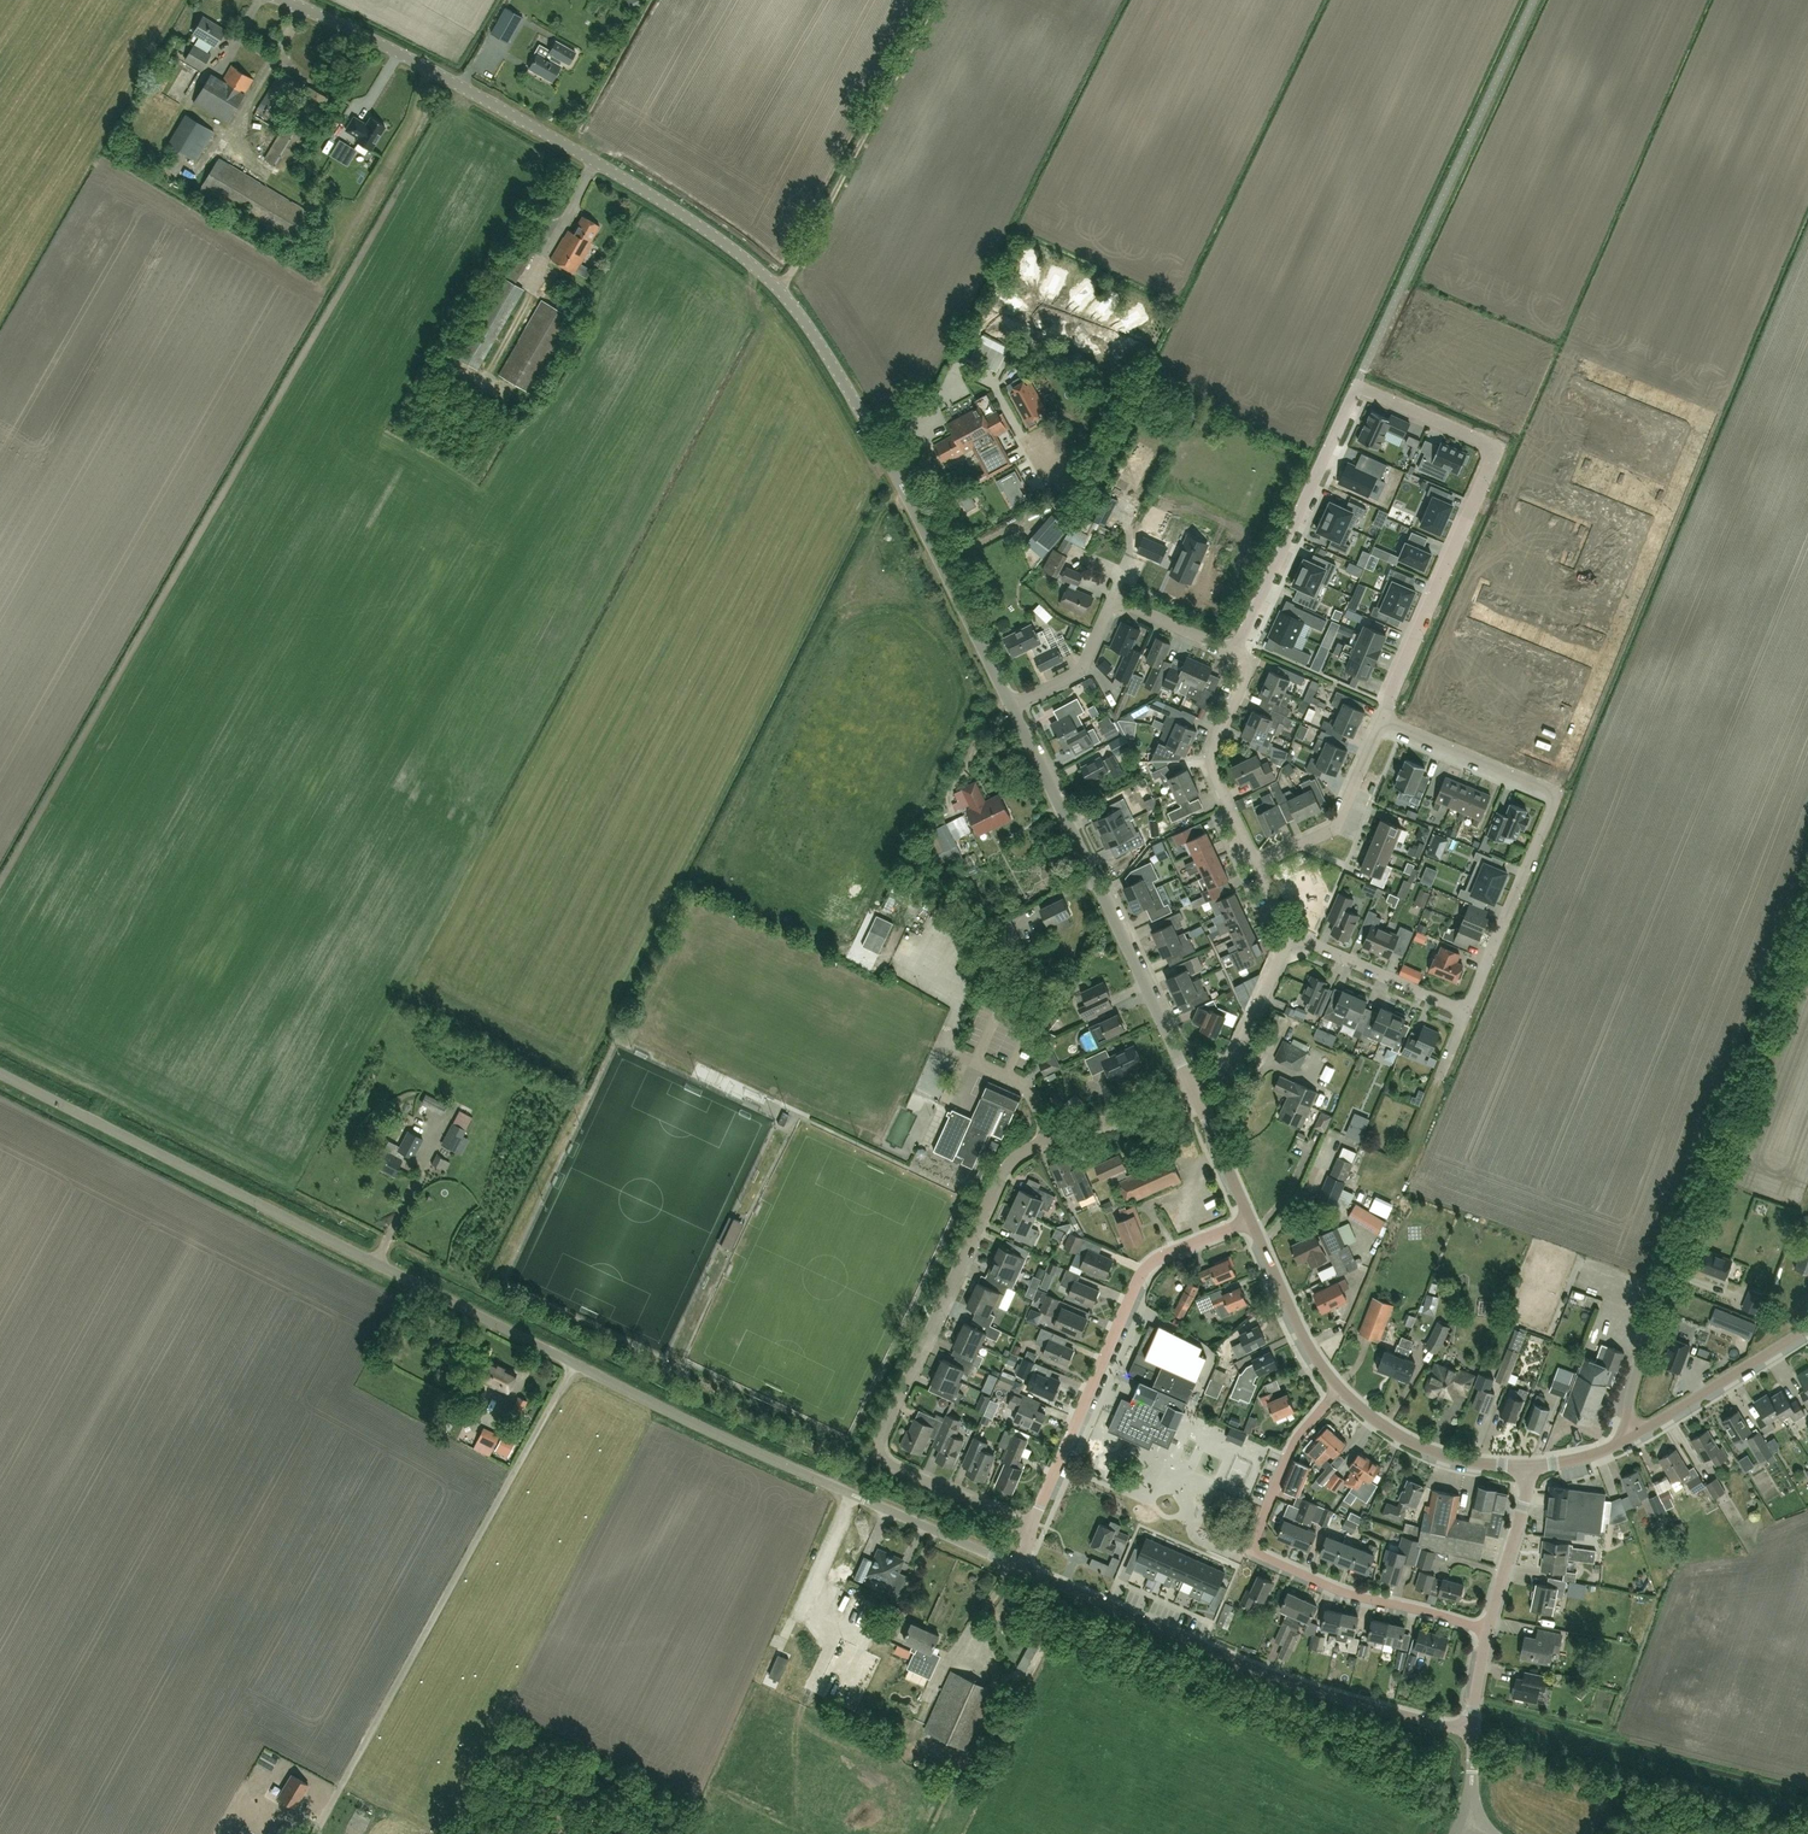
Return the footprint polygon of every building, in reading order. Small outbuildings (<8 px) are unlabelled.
[(508,43),(522,17),(505,8),(491,33),(508,43)] [(216,46),(226,30),(204,16),(193,33),(216,46)] [(534,54),(537,55),(529,68),(552,81),(561,65),(559,64),(562,60),(569,64),(576,51),(556,40),(551,51),(540,44),(534,54)] [(202,69),(211,54),(194,44),(186,59),(202,69)] [(212,73),(194,102),(227,122),(253,79),(232,66),(223,80),(212,73)] [(270,125),(298,79),(281,69),(254,115),(270,125)] [(298,87),(292,96),(299,100),(264,158),(284,171),(329,98),(308,85),(305,91),(298,87)] [(168,143),(180,150),(197,161),(215,131),(197,120),(187,114),(185,113),(168,143)] [(358,138),(356,142),(371,150),(385,126),(373,119),(368,127),(364,125),(365,124),(356,119),(348,131),(358,138)] [(331,154),(339,160),(349,145),(340,139),(331,154)] [(314,215),(219,158),(201,188),(295,245),(314,215)] [(590,242),(600,225),(583,215),(573,232),(571,231),(567,238),(564,236),(551,259),(575,273),(592,243),(590,242)] [(534,239),(540,242),(546,232),(540,228),(534,239)] [(511,268),(521,274),(534,253),(523,247),(511,268)] [(478,369),(524,289),(504,278),(459,358),(478,369)] [(531,393),(574,318),(542,300),(498,374),(531,393)] [(1500,339),(1495,350),(1517,360),(1522,348),(1500,339)] [(980,341),(971,359),(997,372),(1006,354),(980,341)] [(1495,350),(1490,361),(1512,370),(1517,360),(1495,350)] [(1490,361),(1486,371),(1508,381),(1512,370),(1490,361)] [(1486,371),(1481,382),(1503,391),(1508,381),(1486,371)] [(1037,424),(1033,419),(1040,415),(1039,413),(1045,409),(1031,383),(1027,386),(1025,382),(1015,387),(1017,391),(1012,394),(1026,420),(1030,428),(1037,424)] [(1481,382),(1476,392),(1499,402),(1503,391),(1481,382)] [(1476,392),(1471,404),(1494,413),(1499,402),(1476,392)] [(954,435),(934,446),(943,463),(964,452),(964,453),(973,448),(977,446),(988,467),(1007,456),(996,436),(1007,430),(996,409),(988,394),(975,401),(979,407),(948,424),(954,435)] [(917,407),(920,399),(914,397),(911,405),(917,407)] [(1363,429),(1358,441),(1378,450),(1383,438),(1400,446),(1404,437),(1410,424),(1391,415),(1389,420),(1372,412),(1364,429),(1363,429)] [(1009,455),(1018,450),(1012,439),(1003,445),(1009,455)] [(1467,454),(1441,442),(1435,456),(1426,452),(1419,469),(1428,473),(1433,462),(1459,474),(1463,463),(1466,464),(1469,456),(1467,455),(1467,454)] [(1546,442),(1542,453),(1563,462),(1568,450),(1546,442)] [(1134,446),(1112,489),(1130,498),(1151,454),(1134,446)] [(1542,453),(1537,464),(1558,472),(1563,462),(1542,453)] [(1348,464),(1340,482),(1368,496),(1376,478),(1380,480),(1387,465),(1369,456),(1362,470),(1348,464)] [(1537,464),(1533,474),(1554,483),(1558,472),(1537,464)] [(1024,495),(1018,484),(1023,481),(1016,469),(1000,478),(1003,482),(1004,481),(1015,500),(1024,495)] [(1533,474),(1528,485),(1550,494),(1554,483),(1533,474)] [(1421,525),(1441,534),(1453,505),(1445,501),(1449,493),(1431,485),(1427,495),(1433,497),(1421,525)] [(1528,485),(1524,496),(1545,505),(1550,494),(1528,485)] [(976,506),(969,495),(971,494),(968,490),(960,495),(968,510),(976,506)] [(1105,526),(1118,500),(1107,494),(1094,520),(1105,526)] [(1070,506),(1064,497),(1054,504),(1063,516),(1069,512),(1067,508),(1070,506)] [(1325,513),(1324,516),(1352,530),(1359,516),(1363,518),(1367,510),(1349,501),(1346,509),(1331,502),(1329,505),(1327,504),(1323,512),(1325,513)] [(1033,536),(1048,549),(1068,527),(1053,514),(1033,536)] [(1626,514),(1620,528),(1643,537),(1649,524),(1626,514)] [(1346,543),(1352,530),(1324,516),(1322,519),(1320,518),(1316,527),(1318,528),(1317,531),(1332,538),(1329,545),(1346,553),(1350,545),(1346,543)] [(1620,528),(1615,540),(1638,550),(1643,537),(1620,528)] [(1399,559),(1425,570),(1432,554),(1422,549),(1423,546),(1424,546),(1428,539),(1412,532),(1407,543),(1406,543),(1399,559)] [(1615,540),(1610,553),(1633,562),(1638,550),(1615,540)] [(1193,546),(1185,543),(1171,574),(1191,582),(1197,570),(1198,570),(1201,563),(1200,562),(1205,552),(1196,548),(1197,547),(1194,545),(1193,546)] [(1158,544),(1152,558),(1161,562),(1167,548),(1158,544)] [(1054,549),(1043,570),(1047,572),(1057,577),(1068,556),(1067,556),(1058,551),(1054,549)] [(1600,564),(1597,571),(1611,577),(1614,570),(1627,576),(1633,562),(1610,553),(1607,552),(1602,565),(1600,564)] [(1305,558),(1299,572),(1323,583),(1327,585),(1336,565),(1314,555),(1311,561),(1305,558)] [(1498,556),(1489,577),(1502,582),(1511,561),(1498,556)] [(1511,561),(1502,582),(1514,587),(1523,566),(1511,561)] [(1523,566),(1514,587),(1526,592),(1535,571),(1523,566)] [(1075,589),(1082,574),(1066,567),(1062,578),(1071,582),(1061,604),(1085,615),(1093,597),(1075,589)] [(1382,593),(1409,605),(1410,603),(1412,604),(1416,595),(1414,594),(1416,591),(1403,585),(1407,575),(1391,568),(1386,579),(1388,580),(1382,593)] [(1535,571),(1526,592),(1538,597),(1547,576),(1535,571)] [(1299,572),(1293,585),(1301,588),(1299,593),(1297,592),(1294,600),(1305,605),(1310,595),(1316,598),(1323,583),(1299,572)] [(1547,576),(1538,597),(1550,602),(1559,581),(1547,576)] [(1571,586),(1562,607),(1573,612),(1582,591),(1571,586)] [(1582,591),(1573,612),(1584,616),(1593,595),(1582,591)] [(1403,620),(1409,605),(1382,593),(1376,607),(1374,606),(1370,614),(1387,622),(1390,614),(1403,620)] [(1593,595),(1584,616),(1595,621),(1604,600),(1593,595)] [(1604,600),(1595,621),(1606,626),(1615,604),(1604,600)] [(1281,610),(1275,623),(1299,634),(1305,622),(1322,630),(1327,620),(1294,605),(1290,614),(1281,610)] [(1334,621),(1327,634),(1334,638),(1340,624),(1334,621)] [(1128,681),(1131,674),(1141,652),(1132,648),(1140,630),(1122,622),(1111,647),(1126,653),(1116,676),(1128,681)] [(1293,646),(1299,634),(1275,623),(1269,636),(1278,640),(1274,649),(1306,664),(1311,654),(1293,646)] [(1041,670),(1063,660),(1056,646),(1051,648),(1042,630),(1034,634),(1029,625),(1007,636),(1016,654),(1031,647),(1036,655),(1034,656),(1041,670)] [(1387,634),(1366,625),(1361,635),(1355,632),(1352,637),(1359,640),(1381,650),(1382,649),(1381,648),(1387,634)] [(1071,626),(1066,638),(1071,640),(1077,628),(1071,626)] [(1158,692),(1164,678),(1171,663),(1163,659),(1170,644),(1157,638),(1147,661),(1155,665),(1151,673),(1146,686),(1158,692)] [(1359,640),(1356,647),(1346,642),(1345,644),(1338,641),(1336,647),(1375,664),(1378,656),(1381,650),(1359,640)] [(1350,684),(1356,687),(1361,675),(1368,678),(1374,664),(1375,664),(1336,647),(1334,652),(1343,656),(1342,658),(1351,663),(1348,669),(1355,673),(1350,684)] [(1318,655),(1312,668),(1320,672),(1326,658),(1318,655)] [(1186,695),(1187,692),(1190,684),(1200,662),(1187,657),(1179,675),(1168,671),(1160,689),(1169,692),(1170,690),(1174,691),(1175,687),(1179,688),(1178,689),(1180,693),(1186,695)] [(1214,691),(1204,686),(1212,667),(1200,662),(1190,684),(1187,692),(1199,697),(1195,704),(1206,709),(1214,691)] [(1271,671),(1265,683),(1285,692),(1290,679),(1302,684),(1305,677),(1289,670),(1286,678),(1271,671)] [(1088,691),(1101,686),(1099,679),(1086,684),(1088,691)] [(1292,695),(1285,692),(1265,683),(1260,695),(1275,702),(1272,709),(1288,716),(1291,709),(1286,707),(1292,695)] [(1314,701),(1319,693),(1313,689),(1308,698),(1314,701)] [(1341,708),(1339,714),(1359,723),(1365,711),(1348,703),(1351,697),(1337,690),(1331,704),(1341,708)] [(1057,736),(1083,723),(1078,714),(1085,711),(1077,697),(1062,705),(1067,715),(1051,723),(1057,735),(1056,735),(1057,736)] [(1168,714),(1161,729),(1164,731),(1191,744),(1197,730),(1191,727),(1177,721),(1182,710),(1167,704),(1166,704),(1163,712),(1168,714)] [(1315,721),(1318,709),(1311,708),(1309,720),(1315,721)] [(1253,710),(1248,722),(1274,734),(1280,722),(1289,727),(1293,719),(1288,716),(1272,709),(1269,717),(1253,710)] [(1135,722),(1133,712),(1123,718),(1123,720),(1135,722)] [(1354,736),(1359,723),(1339,714),(1336,720),(1331,718),(1330,722),(1324,719),(1321,726),(1327,729),(1329,725),(1354,736)] [(1107,739),(1119,732),(1113,721),(1108,724),(1107,722),(1100,726),(1107,739)] [(1269,746),(1274,734),(1248,722),(1243,734),(1258,741),(1255,748),(1268,754),(1271,747),(1269,746)] [(1087,731),(1083,723),(1057,736),(1058,738),(1058,737),(1064,749),(1071,745),(1076,754),(1101,740),(1093,727),(1087,731)] [(1313,749),(1321,753),(1342,762),(1348,750),(1335,744),(1338,737),(1322,730),(1313,749)] [(1149,752),(1149,760),(1154,760),(1155,762),(1167,762),(1167,760),(1178,760),(1182,752),(1186,754),(1191,744),(1164,731),(1159,742),(1157,741),(1152,752),(1149,752)] [(1109,742),(1115,754),(1131,745),(1125,733),(1109,742)] [(1336,774),(1342,762),(1321,753),(1318,759),(1312,756),(1306,769),(1320,775),(1324,768),(1336,774)] [(1111,770),(1119,766),(1113,755),(1103,760),(1101,757),(1082,767),(1089,781),(1110,769),(1111,770)] [(1260,784),(1276,777),(1268,762),(1262,765),(1257,755),(1233,766),(1241,784),(1256,777),(1260,784)] [(1395,787),(1413,794),(1410,801),(1419,804),(1426,788),(1418,785),(1425,768),(1406,760),(1402,769),(1401,768),(1397,777),(1399,778),(1395,787)] [(1171,783),(1173,790),(1193,781),(1188,769),(1172,776),(1167,765),(1167,762),(1155,762),(1158,769),(1152,771),(1155,778),(1160,776),(1165,786),(1171,783)] [(1451,808),(1461,783),(1446,777),(1436,801),(1433,808),(1438,810),(1441,804),(1451,808)] [(1301,783),(1305,791),(1300,794),(1309,814),(1322,808),(1315,794),(1322,791),(1315,778),(1311,780),(1311,778),(1301,783)] [(1199,793),(1193,781),(1173,790),(1179,802),(1199,793)] [(967,810),(978,834),(1011,818),(999,794),(985,801),(975,782),(962,788),(963,790),(970,804),(972,808),(967,810)] [(1461,783),(1451,808),(1461,812),(1458,818),(1463,821),(1466,814),(1476,789),(1461,783)] [(1297,820),(1309,814),(1300,794),(1295,796),(1294,793),(1290,789),(1283,793),(1276,796),(1278,801),(1283,811),(1291,807),(1296,818),(1297,820)] [(1476,789),(1466,814),(1475,818),(1472,824),(1478,827),(1480,820),(1491,795),(1476,789)] [(970,804),(963,790),(955,794),(962,808),(970,804)] [(1261,797),(1263,802),(1254,806),(1258,813),(1268,834),(1280,828),(1278,825),(1285,822),(1271,792),(1261,797)] [(1097,820),(1094,821),(1097,828),(1100,827),(1103,833),(1125,822),(1130,819),(1133,818),(1123,798),(1107,806),(1110,813),(1097,820)] [(1171,821),(1190,813),(1186,804),(1167,812),(1171,821)] [(1503,842),(1506,834),(1515,838),(1520,828),(1525,830),(1530,818),(1525,816),(1527,810),(1511,804),(1506,815),(1497,812),(1493,822),(1488,836),(1503,842)] [(933,829),(946,823),(942,814),(929,820),(933,829)] [(1125,822),(1103,833),(1106,840),(1104,841),(1107,848),(1110,846),(1123,840),(1127,847),(1129,850),(1145,842),(1139,831),(1137,832),(1130,819),(1125,822)] [(1150,820),(1152,836),(1160,835),(1158,819),(1150,820)] [(1376,832),(1397,840),(1402,828),(1381,819),(1376,832)] [(944,851),(957,845),(946,823),(933,829),(944,851)] [(1193,853),(1212,844),(1206,831),(1194,837),(1190,827),(1173,835),(1178,845),(1187,841),(1193,853)] [(1427,842),(1432,834),(1427,830),(1422,839),(1427,842)] [(1371,844),(1392,852),(1397,840),(1376,832),(1371,844)] [(1170,856),(1166,849),(1162,841),(1152,845),(1160,861),(1170,856)] [(1212,844),(1193,853),(1195,859),(1185,864),(1187,870),(1218,856),(1212,844)] [(1366,856),(1387,865),(1392,852),(1371,844),(1366,856)] [(1440,859),(1444,849),(1432,844),(1428,854),(1440,859)] [(943,867),(955,862),(954,859),(961,855),(957,845),(937,854),(943,867)] [(1478,861),(1472,875),(1503,888),(1507,877),(1505,877),(1507,872),(1489,864),(1492,858),(1477,851),(1474,859),(1478,861)] [(1204,876),(1223,867),(1218,856),(1187,870),(1190,875),(1200,869),(1204,876)] [(1391,866),(1387,865),(1366,856),(1361,869),(1363,869),(1374,874),(1372,881),(1383,886),(1391,866)] [(1123,887),(1129,900),(1155,887),(1152,881),(1159,878),(1151,861),(1133,869),(1138,880),(1123,887)] [(1199,879),(1204,890),(1202,891),(1206,901),(1221,895),(1217,885),(1229,879),(1223,867),(1204,876),(1199,879)] [(1474,902),(1476,895),(1494,903),(1496,898),(1498,899),(1503,888),(1472,875),(1466,890),(1461,888),(1458,896),(1474,902)] [(1155,887),(1129,900),(1134,912),(1153,903),(1156,909),(1152,911),(1156,919),(1171,911),(1168,904),(1164,906),(1155,887)] [(891,892),(885,909),(895,912),(901,895),(891,892)] [(1219,906),(1221,913),(1241,904),(1235,892),(1216,901),(1208,905),(1210,910),(1219,906)] [(1348,939),(1359,915),(1348,911),(1353,899),(1339,893),(1328,918),(1336,922),(1332,932),(1348,939)] [(1389,903),(1399,906),(1402,897),(1392,894),(1389,903)] [(1063,897),(1041,908),(1048,925),(1071,914),(1063,897)] [(1482,931),(1488,918),(1485,917),(1488,910),(1465,901),(1460,913),(1465,915),(1462,922),(1482,931)] [(1218,928),(1227,925),(1246,916),(1241,904),(1221,913),(1225,920),(1216,924),(1218,928)] [(1376,952),(1385,929),(1378,926),(1381,918),(1376,915),(1377,913),(1369,909),(1362,925),(1370,928),(1363,946),(1376,952)] [(1152,932),(1158,944),(1178,935),(1175,929),(1181,926),(1178,920),(1183,918),(1180,911),(1165,919),(1168,925),(1152,932)] [(893,923),(877,915),(863,945),(879,953),(893,923)] [(1229,929),(1232,936),(1251,928),(1246,916),(1227,925),(1218,928),(1221,933),(1229,929)] [(1477,944),(1482,931),(1462,922),(1460,928),(1458,927),(1451,928),(1450,932),(1445,930),(1442,937),(1467,947),(1470,941),(1477,944)] [(1006,950),(1021,943),(1012,923),(996,931),(1006,950)] [(1396,942),(1406,947),(1413,931),(1400,925),(1396,934),(1385,929),(1376,952),(1389,957),(1396,942)] [(1232,936),(1235,943),(1227,947),(1229,952),(1257,939),(1251,928),(1232,936)] [(1184,932),(1178,935),(1158,944),(1163,956),(1179,949),(1182,956),(1195,950),(1189,938),(1187,939),(1184,932)] [(1262,952),(1257,939),(1229,952),(1237,970),(1253,962),(1250,957),(1262,952)] [(1426,959),(1432,946),(1417,939),(1411,953),(1426,959)] [(1460,953),(1442,946),(1438,954),(1436,953),(1429,970),(1456,981),(1457,978),(1460,977),(1463,970),(1461,968),(1463,965),(1456,962),(1460,953)] [(1172,991),(1193,981),(1190,974),(1196,972),(1194,966),(1195,966),(1191,958),(1176,965),(1179,972),(1166,978),(1172,991)] [(1312,976),(1302,997),(1312,1001),(1308,1008),(1321,1014),(1331,989),(1324,986),(1326,982),(1312,976)] [(1205,991),(1203,986),(1202,978),(1202,977),(1193,981),(1172,991),(1178,1003),(1191,997),(1194,1005),(1209,998),(1206,991),(1205,991)] [(1110,995),(1103,981),(1082,991),(1086,1000),(1078,1003),(1085,1018),(1112,1005),(1108,996),(1110,995)] [(1343,1022),(1346,1014),(1355,995),(1353,994),(1354,993),(1353,991),(1346,988),(1345,989),(1344,990),(1343,990),(1338,1001),(1332,998),(1324,1014),(1343,1022)] [(1357,996),(1355,995),(1346,1014),(1352,1017),(1350,1022),(1351,1026),(1363,1031),(1369,1017),(1362,1013),(1367,1000),(1366,1000),(1367,998),(1366,997),(1359,994),(1358,994),(1357,996)] [(1201,1029),(1217,1036),(1228,1011),(1218,1007),(1214,999),(1199,1006),(1199,1007),(1193,1022),(1203,1026),(1201,1029)] [(1363,1031),(1362,1033),(1374,1038),(1378,1030),(1384,1033),(1393,1012),(1381,1007),(1375,1020),(1369,1017),(1363,1031)] [(1406,1034),(1400,1032),(1406,1017),(1393,1012),(1384,1033),(1381,1039),(1393,1045),(1392,1049),(1398,1052),(1406,1034)] [(1126,1028),(1119,1014),(1090,1027),(1098,1044),(1119,1035),(1118,1032),(1126,1028)] [(1408,1039),(1402,1053),(1410,1057),(1411,1055),(1417,1057),(1420,1050),(1429,1054),(1439,1032),(1424,1025),(1416,1043),(1408,1039)] [(1299,1070),(1308,1052),(1285,1039),(1275,1058),(1299,1070)] [(1127,1070),(1142,1063),(1134,1047),(1110,1058),(1106,1050),(1086,1059),(1093,1074),(1106,1068),(1111,1078),(1116,1076),(1117,1080),(1121,1081),(1127,1078),(1129,1074),(1127,1070)] [(1059,1066),(1051,1049),(1042,1053),(1046,1061),(1040,1064),(1044,1074),(1059,1066)] [(1288,1095),(1311,1106),(1317,1092),(1295,1081),(1294,1082),(1280,1075),(1274,1089),(1288,1095)] [(1005,1104),(991,1134),(1001,1138),(1021,1096),(988,1081),(980,1097),(971,1117),(951,1159),(971,1168),(999,1106),(997,1105),(999,1101),(1005,1104)] [(447,1105),(427,1094),(423,1101),(443,1112),(447,1105)] [(1302,1126),(1311,1106),(1288,1095),(1279,1115),(1302,1126)] [(971,1117),(951,1108),(950,1111),(947,1109),(946,1113),(948,1114),(932,1150),(951,1159),(971,1117)] [(778,1123),(784,1126),(789,1114),(783,1112),(778,1123)] [(1320,1141),(1325,1130),(1330,1132),(1336,1117),(1324,1112),(1313,1138),(1320,1141)] [(1352,1119),(1346,1134),(1361,1141),(1367,1126),(1352,1119)] [(455,1151),(457,1146),(466,1130),(453,1123),(442,1145),(455,1151)] [(413,1158),(423,1139),(409,1131),(400,1147),(389,1140),(384,1150),(381,1148),(372,1164),(394,1175),(402,1160),(400,1158),(403,1153),(413,1158)] [(1306,1152),(1309,1139),(1299,1136),(1296,1150),(1306,1152)] [(1162,1159),(1128,1175),(1125,1167),(1126,1167),(1120,1153),(1095,1165),(1102,1178),(1112,1174),(1116,1183),(1118,1182),(1126,1200),(1137,1195),(1138,1197),(1172,1181),(1173,1184),(1182,1180),(1170,1153),(1161,1157),(1162,1159)] [(432,1163),(441,1168),(442,1166),(447,1168),(450,1162),(436,1155),(432,1163)] [(1079,1199),(1094,1193),(1084,1171),(1076,1174),(1068,1155),(1051,1162),(1061,1184),(1066,1196),(1076,1192),(1079,1199)] [(1338,1157),(1331,1173),(1346,1180),(1353,1163),(1338,1157)] [(1334,1206),(1345,1182),(1329,1175),(1319,1199),(1334,1206)] [(1020,1189),(1012,1206),(1034,1216),(1039,1205),(1048,1209),(1055,1195),(1037,1187),(1034,1195),(1020,1189)] [(1337,1206),(1348,1211),(1357,1194),(1346,1189),(1337,1206)] [(1372,1211),(1391,1218),(1397,1204),(1378,1197),(1372,1211)] [(1351,1217),(1382,1235),(1390,1222),(1359,1203),(1351,1217)] [(1127,1244),(1144,1237),(1139,1225),(1142,1224),(1135,1204),(1121,1210),(1124,1218),(1118,1221),(1127,1244)] [(1032,1244),(1038,1230),(1030,1225),(1034,1216),(1012,1206),(1005,1222),(1018,1228),(1014,1236),(1032,1244)] [(721,1245),(731,1249),(744,1222),(734,1218),(721,1245)] [(1345,1245),(1337,1227),(1320,1235),(1329,1255),(1329,1254),(1339,1275),(1355,1267),(1349,1254),(1351,1253),(1348,1244),(1345,1245)] [(1081,1236),(1078,1235),(1070,1231),(1063,1247),(1077,1253),(1084,1237),(1081,1236)] [(1311,1266),(1326,1259),(1315,1234),(1291,1245),(1299,1261),(1307,1257),(1311,1266)] [(1803,1235),(1798,1250),(1800,1251),(1794,1267),(1807,1272),(1807,1236),(1803,1235)] [(1025,1262),(1031,1250),(1025,1248),(1022,1255),(1000,1245),(994,1257),(1022,1270),(1025,1262)] [(1106,1277),(1113,1260),(1099,1254),(1099,1252),(1089,1248),(1081,1267),(1106,1277)] [(1725,1279),(1732,1261),(1707,1251),(1700,1269),(1725,1279)] [(1236,1273),(1233,1265),(1235,1264),(1232,1255),(1217,1261),(1218,1263),(1211,1266),(1212,1266),(1201,1270),(1204,1279),(1215,1275),(1217,1281),(1236,1273)] [(1006,1277),(1003,1284),(1008,1287),(1013,1289),(1022,1270),(994,1257),(989,1269),(1006,1277)] [(1054,1274),(1058,1265),(1051,1262),(1047,1271),(1054,1274)] [(1040,1267),(1036,1276),(1041,1278),(1045,1270),(1040,1267)] [(1099,1290),(1076,1280),(1078,1273),(1067,1268),(1061,1283),(1072,1288),(1068,1295),(1092,1305),(1099,1290)] [(999,1306),(1004,1296),(1008,1287),(1003,1284),(994,1280),(991,1287),(978,1281),(973,1293),(995,1304),(999,1306)] [(1323,1312),(1347,1300),(1338,1282),(1314,1293),(1323,1312)] [(1188,1305),(1189,1306),(1199,1288),(1189,1283),(1180,1301),(1181,1301),(1175,1313),(1182,1317),(1188,1305)] [(1230,1309),(1248,1302),(1241,1286),(1223,1294),(1223,1296),(1213,1300),(1215,1306),(1218,1305),(1223,1316),(1231,1312),(1230,1309)] [(1763,1293),(1752,1289),(1747,1302),(1758,1306),(1763,1293)] [(990,1324),(991,1324),(995,1315),(991,1313),(995,1304),(973,1293),(967,1305),(986,1314),(983,1321),(982,1321),(990,1324)] [(1060,1299),(1046,1293),(1039,1310),(1052,1317),(1060,1299)] [(1437,1313),(1442,1298),(1431,1294),(1426,1310),(1437,1313)] [(1384,1339),(1387,1330),(1383,1329),(1393,1305),(1373,1296),(1358,1332),(1379,1340),(1380,1337),(1384,1339)] [(1079,1336),(1087,1317),(1062,1307),(1055,1326),(1079,1336)] [(1710,1322),(1722,1327),(1727,1313),(1716,1309),(1710,1322)] [(960,1333),(981,1344),(985,1334),(996,1339),(1001,1329),(991,1324),(990,1324),(987,1331),(965,1321),(960,1333)] [(1441,1345),(1449,1327),(1439,1322),(1430,1339),(1426,1346),(1435,1353),(1441,1345)] [(1128,1374),(1128,1375),(1140,1380),(1137,1387),(1185,1407),(1187,1400),(1188,1401),(1188,1400),(1207,1357),(1199,1354),(1203,1347),(1160,1325),(1158,1328),(1150,1325),(1129,1374),(1128,1374)] [(1243,1340),(1232,1346),(1237,1357),(1256,1348),(1255,1345),(1265,1340),(1258,1326),(1240,1335),(1243,1340)] [(1068,1364),(1074,1349),(1050,1339),(1053,1332),(1042,1327),(1036,1342),(1047,1346),(1044,1355),(1068,1364)] [(981,1344),(960,1333),(954,1345),(968,1352),(965,1359),(968,1361),(973,1363),(972,1364),(979,1367),(984,1356),(977,1353),(981,1344)] [(1515,1333),(1509,1347),(1519,1351),(1524,1337),(1515,1333)] [(1393,1374),(1406,1338),(1402,1336),(1399,1344),(1398,1344),(1394,1354),(1384,1350),(1382,1358),(1380,1358),(1378,1358),(1376,1366),(1376,1367),(1378,1368),(1393,1374)] [(1412,1340),(1406,1338),(1393,1374),(1399,1376),(1399,1378),(1399,1379),(1405,1381),(1406,1380),(1406,1379),(1408,1380),(1414,1361),(1406,1359),(1410,1350),(1408,1349),(1412,1340)] [(1667,1351),(1662,1365),(1680,1372),(1690,1345),(1672,1338),(1671,1341),(1668,1341),(1665,1350),(1667,1351)] [(1610,1387),(1624,1352),(1602,1344),(1595,1361),(1584,1357),(1578,1374),(1577,1373),(1561,1413),(1591,1424),(1606,1385),(1610,1387)] [(1495,1380),(1506,1383),(1519,1352),(1508,1347),(1495,1380)] [(1251,1366),(1252,1368),(1250,1369),(1246,1378),(1239,1375),(1231,1396),(1238,1399),(1240,1395),(1251,1399),(1256,1384),(1253,1383),(1256,1376),(1259,1374),(1260,1374),(1278,1365),(1271,1351),(1253,1361),(1255,1365),(1251,1366)] [(937,1366),(938,1368),(937,1369),(960,1380),(964,1371),(968,1373),(972,1364),(973,1363),(968,1361),(965,1367),(943,1357),(942,1359),(940,1359),(937,1366)] [(1027,1387),(1053,1398),(1060,1380),(1033,1368),(1035,1362),(1024,1358),(1017,1373),(1031,1379),(1027,1387)] [(507,1391),(516,1373),(491,1361),(483,1380),(507,1391)] [(1467,1395),(1475,1376),(1460,1370),(1459,1372),(1436,1363),(1427,1387),(1426,1390),(1427,1392),(1429,1394),(1431,1395),(1434,1395),(1436,1394),(1438,1392),(1453,1398),(1456,1390),(1467,1395)] [(960,1380),(937,1369),(937,1371),(934,1371),(931,1377),(933,1380),(932,1381),(941,1386),(938,1393),(958,1402),(963,1393),(958,1391),(963,1381),(960,1380)] [(1798,1376),(1807,1390),(1801,1394),(1807,1404),(1807,1369),(1798,1376)] [(996,1386),(1010,1392),(1015,1379),(1013,1379),(1014,1377),(1002,1372),(996,1386)] [(1487,1411),(1495,1392),(1489,1390),(1493,1379),(1479,1373),(1474,1384),(1480,1387),(1473,1405),(1487,1411)] [(1211,1378),(1205,1392),(1218,1397),(1224,1383),(1211,1378)] [(1537,1388),(1541,1380),(1534,1378),(1531,1386),(1537,1388)] [(1570,1383),(1555,1378),(1549,1392),(1565,1397),(1570,1383)] [(1122,1397),(1108,1429),(1151,1448),(1154,1440),(1170,1447),(1186,1409),(1184,1408),(1185,1407),(1137,1387),(1131,1401),(1122,1397)] [(1508,1420),(1509,1418),(1515,1420),(1520,1409),(1521,1409),(1524,1401),(1528,1391),(1520,1388),(1516,1397),(1508,1394),(1500,1414),(1502,1415),(1502,1417),(1508,1420)] [(1780,1414),(1779,1415),(1782,1418),(1790,1413),(1794,1420),(1805,1414),(1797,1399),(1791,1403),(1783,1389),(1770,1396),(1780,1414)] [(1039,1429),(1046,1413),(1029,1405),(1032,1398),(1015,1390),(1009,1404),(1018,1409),(1014,1419),(1039,1429)] [(1275,1418),(1295,1409),(1288,1394),(1275,1399),(1272,1392),(1261,1397),(1264,1404),(1268,1403),(1275,1418)] [(1770,1396),(1768,1392),(1755,1399),(1763,1413),(1757,1417),(1765,1431),(1775,1425),(1771,1419),(1779,1415),(1780,1414),(1770,1396)] [(1526,1423),(1533,1426),(1532,1428),(1540,1431),(1541,1429),(1542,1429),(1549,1409),(1541,1406),(1545,1397),(1537,1394),(1533,1403),(1534,1403),(1526,1423)] [(510,1415),(518,1419),(527,1401),(519,1396),(510,1415)] [(1761,1461),(1772,1454),(1759,1432),(1753,1435),(1738,1411),(1723,1420),(1735,1441),(1745,1435),(1761,1461)] [(912,1449),(922,1454),(930,1436),(935,1438),(945,1418),(937,1414),(936,1418),(929,1414),(925,1423),(915,1419),(907,1437),(904,1438),(901,1444),(902,1447),(909,1450),(912,1449)] [(947,1414),(938,1434),(934,1444),(941,1448),(936,1459),(953,1466),(964,1440),(953,1435),(960,1419),(947,1414)] [(1320,1433),(1315,1439),(1316,1440),(1306,1451),(1315,1458),(1337,1434),(1333,1431),(1335,1429),(1328,1423),(1326,1423),(1318,1432),(1320,1433)] [(493,1449),(498,1438),(483,1430),(477,1441),(493,1449)] [(1716,1465),(1728,1457),(1723,1449),(1720,1451),(1708,1431),(1692,1440),(1704,1461),(1711,1456),(1716,1465)] [(501,1433),(495,1447),(509,1454),(515,1439),(501,1433)] [(1015,1466),(1027,1440),(1013,1434),(1007,1448),(1009,1449),(1004,1461),(1006,1462),(996,1485),(1012,1492),(1022,1469),(1015,1466)] [(1315,1458),(1326,1468),(1316,1479),(1323,1484),(1337,1468),(1327,1459),(1332,1454),(1335,1457),(1347,1442),(1337,1434),(1315,1458)] [(973,1437),(967,1452),(962,1464),(969,1467),(966,1472),(984,1480),(994,1456),(983,1452),(987,1443),(973,1437)] [(1675,1490),(1687,1482),(1694,1493),(1706,1486),(1699,1475),(1693,1479),(1688,1470),(1675,1450),(1660,1459),(1673,1481),(1671,1482),(1675,1490)] [(1344,1481),(1352,1487),(1370,1459),(1359,1452),(1349,1467),(1352,1470),(1344,1481)] [(1370,1459),(1352,1487),(1350,1489),(1366,1500),(1377,1484),(1371,1481),(1381,1466),(1370,1459)] [(1293,1460),(1290,1466),(1281,1488),(1286,1491),(1299,1496),(1308,1474),(1311,1467),(1293,1460)] [(1647,1495),(1645,1489),(1637,1471),(1623,1477),(1630,1494),(1628,1495),(1633,1506),(1642,1502),(1640,1498),(1647,1495)] [(1344,1479),(1334,1472),(1326,1483),(1336,1490),(1344,1479)] [(1782,1496),(1770,1472),(1759,1477),(1771,1502),(1782,1496)] [(1726,1491),(1718,1477),(1706,1485),(1714,1498),(1726,1491)] [(1417,1505),(1425,1485),(1409,1479),(1404,1491),(1403,1491),(1399,1499),(1401,1499),(1398,1506),(1388,1502),(1383,1513),(1402,1521),(1406,1509),(1405,1509),(1408,1502),(1417,1505)] [(1660,1490),(1669,1486),(1666,1479),(1657,1483),(1660,1490)] [(865,1480),(862,1487),(867,1489),(870,1482),(865,1480)] [(1478,1485),(1471,1521),(1469,1530),(1486,1534),(1499,1536),(1508,1492),(1507,1492),(1507,1491),(1488,1487),(1488,1488),(1478,1485)] [(1578,1530),(1601,1533),(1605,1499),(1606,1492),(1550,1486),(1544,1535),(1545,1536),(1545,1535),(1577,1539),(1578,1530)] [(1419,1545),(1436,1548),(1481,1558),(1486,1534),(1469,1530),(1471,1521),(1455,1518),(1460,1495),(1434,1489),(1430,1505),(1426,1504),(1425,1512),(1419,1545)] [(1709,1493),(1700,1497),(1703,1505),(1712,1501),(1709,1493)] [(1293,1542),(1304,1516),(1310,1501),(1297,1495),(1293,1505),(1299,1507),(1293,1522),(1285,1519),(1278,1536),(1293,1542)] [(1611,1500),(1608,1523),(1615,1524),(1628,1519),(1620,1497),(1611,1500)] [(1310,1501),(1304,1516),(1293,1542),(1309,1548),(1316,1532),(1309,1529),(1312,1519),(1327,1525),(1333,1510),(1310,1501)] [(1726,1506),(1732,1517),(1738,1513),(1732,1502),(1726,1506)] [(1364,1517),(1351,1511),(1348,1517),(1361,1524),(1364,1517)] [(1153,1514),(1149,1525),(1163,1530),(1167,1519),(1153,1514)] [(1346,1518),(1342,1526),(1353,1532),(1357,1524),(1346,1518)] [(1126,1542),(1129,1535),(1118,1530),(1121,1524),(1112,1520),(1109,1526),(1101,1523),(1101,1522),(1100,1522),(1092,1543),(1114,1552),(1114,1551),(1117,1544),(1110,1541),(1112,1536),(1126,1542)] [(1320,1553),(1336,1559),(1343,1541),(1327,1535),(1320,1553)] [(1421,1547),(1417,1546),(1419,1541),(1404,1536),(1404,1537),(1410,1539),(1407,1548),(1401,1546),(1399,1551),(1389,1547),(1386,1558),(1388,1559),(1386,1564),(1385,1567),(1382,1576),(1397,1581),(1403,1563),(1404,1559),(1415,1563),(1421,1547)] [(1135,1547),(1129,1561),(1136,1564),(1138,1560),(1148,1565),(1143,1575),(1149,1577),(1163,1545),(1154,1541),(1150,1539),(1147,1538),(1143,1547),(1142,1550),(1135,1547)] [(1336,1559),(1352,1565),(1359,1547),(1343,1541),(1336,1559)] [(1543,1557),(1567,1559),(1594,1562),(1596,1550),(1568,1546),(1569,1544),(1543,1541),(1541,1556),(1543,1557)] [(1359,1547),(1352,1565),(1368,1571),(1375,1554),(1374,1553),(1377,1545),(1371,1543),(1368,1551),(1359,1547)] [(1163,1545),(1149,1577),(1154,1580),(1159,1569),(1169,1574),(1178,1551),(1176,1550),(1172,1549),(1163,1545)] [(1430,1568),(1434,1558),(1436,1552),(1421,1547),(1415,1563),(1430,1568)] [(869,1573),(876,1576),(888,1553),(887,1552),(879,1549),(874,1560),(864,1556),(855,1578),(865,1582),(869,1573)] [(1169,1574),(1164,1584),(1170,1587),(1175,1576),(1184,1581),(1194,1558),(1191,1557),(1187,1555),(1178,1551),(1169,1574)] [(888,1592),(897,1596),(907,1574),(898,1571),(903,1560),(895,1556),(893,1557),(888,1555),(888,1553),(876,1576),(892,1584),(888,1592)] [(1565,1573),(1567,1559),(1543,1557),(1541,1570),(1565,1573)] [(1194,1558),(1184,1581),(1194,1585),(1189,1595),(1195,1598),(1209,1565),(1200,1561),(1196,1559),(1194,1558)] [(1109,1565),(1105,1574),(1112,1577),(1116,1568),(1109,1565)] [(1209,1565),(1195,1598),(1200,1600),(1205,1590),(1215,1594),(1213,1597),(1220,1600),(1226,1587),(1219,1584),(1221,1581),(1225,1572),(1222,1571),(1218,1569),(1209,1565)] [(1430,1591),(1438,1594),(1438,1595),(1448,1598),(1449,1596),(1459,1599),(1464,1584),(1443,1578),(1443,1579),(1434,1577),(1435,1575),(1421,1571),(1416,1588),(1430,1592),(1430,1591)] [(1265,1600),(1273,1581),(1259,1575),(1252,1591),(1248,1589),(1241,1603),(1250,1607),(1255,1596),(1265,1600)] [(1563,1598),(1567,1581),(1548,1577),(1547,1585),(1536,1583),(1536,1584),(1531,1609),(1553,1614),(1556,1597),(1563,1598)] [(833,1600),(851,1608),(857,1595),(839,1587),(833,1600)] [(1275,1639),(1286,1644),(1291,1633),(1288,1632),(1303,1598),(1289,1591),(1281,1608),(1288,1611),(1286,1616),(1285,1616),(1282,1624),(1275,1639)] [(1307,1627),(1310,1620),(1317,1604),(1303,1598),(1288,1632),(1291,1633),(1286,1644),(1293,1647),(1300,1632),(1297,1630),(1301,1623),(1307,1626),(1306,1627),(1307,1627)] [(1330,1627),(1338,1629),(1342,1612),(1327,1609),(1326,1608),(1322,1630),(1329,1631),(1330,1627)] [(1232,1611),(1225,1626),(1231,1629),(1238,1613),(1232,1611)] [(1342,1612),(1338,1629),(1337,1638),(1347,1640),(1348,1635),(1354,1636),(1359,1615),(1358,1615),(1342,1612)] [(895,1634),(900,1621),(891,1617),(886,1631),(895,1634)] [(1376,1638),(1385,1640),(1389,1622),(1373,1619),(1368,1640),(1375,1642),(1376,1638)] [(912,1622),(904,1639),(905,1640),(905,1639),(913,1643),(910,1649),(915,1651),(916,1652),(926,1628),(913,1622),(912,1622)] [(1389,1622),(1385,1640),(1394,1642),(1393,1646),(1400,1647),(1405,1626),(1404,1626),(1389,1622)] [(915,1651),(908,1666),(930,1676),(940,1655),(932,1651),(939,1634),(938,1634),(926,1628),(916,1652),(915,1651)] [(1413,1640),(1409,1652),(1418,1655),(1420,1648),(1443,1655),(1448,1637),(1421,1629),(1417,1641),(1413,1640)] [(1559,1647),(1562,1634),(1543,1630),(1542,1639),(1525,1635),(1525,1636),(1521,1655),(1521,1656),(1550,1661),(1553,1646),(1559,1647)] [(1323,1650),(1325,1636),(1315,1634),(1312,1648),(1323,1650)] [(1369,1645),(1361,1643),(1359,1653),(1366,1655),(1369,1645)] [(1279,1661),(1283,1649),(1276,1648),(1273,1659),(1279,1661)] [(1407,1651),(1400,1650),(1399,1649),(1395,1666),(1403,1668),(1407,1651)] [(779,1654),(770,1675),(780,1680),(789,1659),(779,1654)] [(1412,1657),(1409,1670),(1415,1671),(1418,1658),(1412,1657)] [(1342,1681),(1345,1671),(1337,1668),(1333,1678),(1342,1681)] [(971,1750),(998,1691),(952,1670),(925,1729),(971,1750)] [(1517,1677),(1514,1694),(1513,1697),(1537,1702),(1539,1690),(1544,1691),(1547,1675),(1526,1670),(1524,1678),(1517,1677)] [(913,1679),(911,1685),(922,1687),(923,1681),(913,1679)] [(888,1683),(885,1689),(894,1696),(898,1690),(888,1683)] [(292,1775),(279,1796),(295,1806),(308,1785),(292,1775)]
